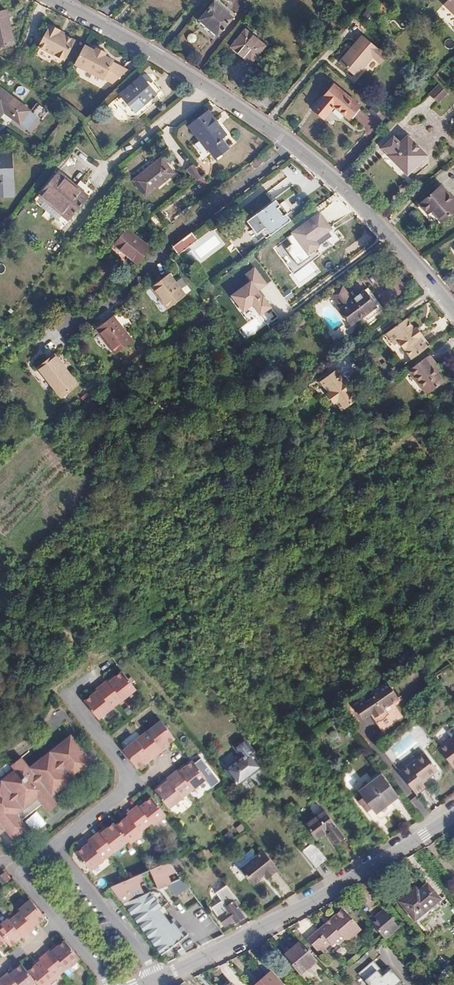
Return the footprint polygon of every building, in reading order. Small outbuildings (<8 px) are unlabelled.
[(242,1),(241,0),(219,0),(235,11),(242,1)] [(444,3),(453,13),(453,0),(446,0),(444,3)] [(214,1),(199,19),(218,34),(232,17),(214,1)] [(24,15),(4,18),(9,52),(29,49),(24,15)] [(265,45),(245,28),(231,45),(250,62),(265,45)] [(67,60),(78,67),(90,47),(73,38),(74,36),(65,30),(52,52),(54,52),(67,60)] [(389,53),(364,32),(340,59),(357,73),(374,53),(382,61),(389,53)] [(113,48),(111,50),(102,44),(90,65),(118,82),(119,79),(129,85),(143,73),(128,64),(129,63),(121,57),(123,55),(113,48)] [(50,59),(63,67),(67,60),(54,52),(50,59)] [(25,73),(13,65),(10,71),(12,72),(21,79),(25,73)] [(133,98),(148,115),(173,93),(163,82),(158,87),(152,80),(133,98)] [(359,104),(334,83),(315,107),(325,116),(334,105),(349,117),(359,104)] [(430,94),(440,103),(450,93),(440,83),(430,94)] [(38,117),(5,92),(0,98),(0,122),(4,125),(11,117),(27,130),(38,117)] [(364,111),(355,119),(368,133),(377,125),(364,111)] [(216,154),(233,140),(214,117),(197,130),(216,154)] [(427,155),(407,136),(388,155),(407,174),(427,155)] [(18,202),(17,165),(0,165),(0,202),(18,202)] [(173,169),(170,166),(142,187),(145,190),(173,169)] [(173,169),(145,190),(154,202),(181,181),(173,169)] [(196,175),(205,187),(211,182),(202,170),(196,175)] [(65,179),(46,202),(75,225),(99,197),(87,187),(82,193),(65,179)] [(285,179),(277,185),(282,191),(290,184),(285,179)] [(418,204),(426,214),(430,211),(431,210),(435,214),(433,216),(440,224),(453,212),(453,203),(439,186),(418,204)] [(285,212),(281,206),(253,227),(262,240),(270,233),(274,239),(294,224),(291,219),(288,221),(283,214),(285,212)] [(298,237),(313,257),(339,239),(324,218),(298,237)] [(134,234),(121,250),(145,269),(158,253),(134,234)] [(186,261),(205,246),(199,238),(180,253),(186,261)] [(249,279),(254,286),(235,300),(247,316),(256,309),(264,320),(274,312),(266,301),(266,302),(261,296),(270,289),(258,273),(249,279)] [(171,313),(188,301),(173,279),(157,291),(171,313)] [(392,308),(377,289),(350,310),(365,329),(392,308)] [(425,358),(440,346),(433,336),(436,334),(431,326),(427,328),(420,318),(400,332),(409,345),(414,341),(425,358)] [(120,359),(136,347),(118,321),(102,333),(120,359)] [(442,355),(422,369),(439,393),(453,382),(453,378),(447,368),(450,366),(442,355)] [(64,404),(81,392),(59,361),(42,373),(64,404)] [(342,405),(348,414),(351,412),(364,402),(358,394),(361,392),(354,382),(351,384),(343,372),(327,384),(335,396),(332,398),(339,407),(342,405)] [(138,691),(122,672),(115,677),(110,681),(114,687),(108,691),(119,705),(138,691)] [(114,687),(110,681),(115,677),(113,675),(102,683),(108,691),(114,687)] [(373,708),(377,714),(389,731),(406,719),(395,703),(404,697),(392,680),(385,685),(372,695),(359,704),(365,713),(373,708)] [(91,692),(93,695),(98,691),(102,696),(108,691),(102,683),(91,692)] [(98,691),(93,695),(87,699),(87,704),(100,720),(119,705),(108,691),(102,696),(98,691)] [(373,708),(365,713),(369,719),(377,714),(373,708)] [(345,713),(338,717),(344,725),(351,720),(345,713)] [(160,743),(164,749),(170,744),(177,739),(162,720),(143,735),(153,748),(160,743)] [(351,720),(344,725),(348,731),(355,726),(351,720)] [(139,768),(146,763),(152,758),(148,752),(153,748),(143,735),(124,749),(139,768)] [(13,835),(28,823),(27,822),(47,805),(53,813),(62,805),(56,797),(69,787),(70,788),(84,777),(82,776),(96,765),(73,736),(58,748),(59,748),(46,759),(46,758),(33,769),(24,760),(15,767),(18,771),(5,782),(0,776),(0,840),(11,832),(13,835)] [(453,764),(453,737),(441,747),(453,764)] [(159,756),(171,746),(170,744),(164,749),(160,743),(153,748),(159,756)] [(152,758),(146,763),(147,765),(159,756),(153,748),(148,752),(152,758)] [(264,767),(253,753),(229,771),(240,785),(264,767)] [(441,769),(429,754),(404,773),(420,793),(429,786),(425,781),(441,769)] [(195,760),(187,767),(182,771),(185,774),(178,779),(190,794),(210,778),(195,760)] [(182,771),(187,767),(185,764),(174,773),(178,779),(185,774),(182,771)] [(174,773),(162,782),(164,784),(170,779),(173,783),(178,779),(174,773)] [(378,819),(383,816),(386,820),(402,809),(396,801),(402,797),(385,776),(364,792),(368,798),(363,801),(378,819)] [(173,783),(170,779),(164,784),(157,790),(171,808),(190,794),(178,779),(173,783)] [(168,815),(153,797),(142,806),(144,809),(138,814),(148,826),(154,821),(157,825),(168,815)] [(144,809),(142,806),(140,803),(134,808),(138,814),(144,809)] [(134,808),(127,813),(129,816),(132,819),(138,814),(134,808)] [(330,830),(339,843),(348,836),(327,810),(309,824),(320,838),(330,830)] [(138,814),(132,819),(129,816),(117,825),(131,841),(132,843),(144,834),(142,831),(148,826),(138,814)] [(32,830),(28,823),(13,835),(18,841),(32,830)] [(117,825),(115,823),(108,829),(103,833),(106,837),(100,842),(112,856),(131,841),(117,825)] [(103,833),(108,829),(106,827),(95,836),(100,842),(106,837),(103,833)] [(95,836),(83,845),(85,847),(92,842),(95,846),(100,842),(95,836)] [(331,858),(319,841),(308,849),(321,866),(331,858)] [(95,846),(92,842),(85,847),(78,852),(93,871),(112,856),(100,842),(95,846)] [(9,855),(0,845),(0,862),(9,855)] [(209,856),(213,862),(219,857),(214,851),(209,856)] [(253,851),(237,862),(241,868),(257,857),(253,851)] [(272,876),(276,880),(285,872),(269,852),(245,870),(258,887),(272,876)] [(186,868),(178,858),(171,863),(179,873),(186,868)] [(114,886),(128,905),(160,890),(171,884),(183,879),(179,873),(171,863),(170,861),(153,868),(130,879),(114,886)] [(7,886),(14,881),(8,874),(1,879),(7,886)] [(198,899),(183,879),(171,884),(187,906),(198,899)] [(363,901),(370,895),(360,883),(353,888),(363,901)] [(247,919),(240,908),(246,904),(231,885),(220,894),(226,902),(215,910),(228,927),(238,920),(240,923),(247,919)] [(405,902),(424,928),(450,909),(434,887),(424,894),(421,890),(405,902)] [(165,954),(193,935),(160,890),(128,905),(158,944),(165,954)] [(35,925),(37,928),(48,919),(33,901),(22,910),(23,912),(17,917),(28,931),(35,925)] [(364,928),(346,907),(310,938),(323,953),(330,946),(329,945),(334,941),(336,943),(340,940),(342,942),(349,936),(352,938),(364,928)] [(388,937),(390,936),(402,926),(387,909),(374,920),(388,937)] [(26,937),(24,934),(28,931),(17,917),(12,921),(11,919),(0,927),(0,932),(9,943),(13,947),(26,937)] [(218,941),(226,937),(217,924),(210,929),(218,941)] [(39,930),(37,928),(35,925),(28,931),(32,936),(39,930)] [(24,934),(26,937),(28,939),(32,936),(28,931),(24,934)] [(2,948),(9,943),(0,932),(0,950),(2,948)] [(83,960),(68,941),(60,948),(54,952),(57,955),(51,960),(64,975),(83,960)] [(288,958),(304,976),(320,962),(304,943),(288,958)] [(57,955),(54,952),(60,948),(58,945),(47,954),(51,960),(57,955)] [(34,964),(36,966),(43,961),(46,965),(51,960),(47,954),(34,964)] [(36,966),(30,971),(40,983),(42,984),(51,984),(64,975),(51,960),(46,965),(43,961),(36,966)] [(373,962),(360,973),(370,984),(403,984),(405,984),(394,971),(386,978),(373,962)] [(25,965),(12,975),(15,978),(10,982),(13,984),(38,984),(40,983),(30,971),(25,965)] [(15,978),(12,975),(11,973),(6,976),(10,982),(15,978)] [(275,980),(270,975),(258,984),(284,984),(277,978),(275,980)] [(0,984),(6,984),(10,982),(6,976),(0,981),(0,984)]
